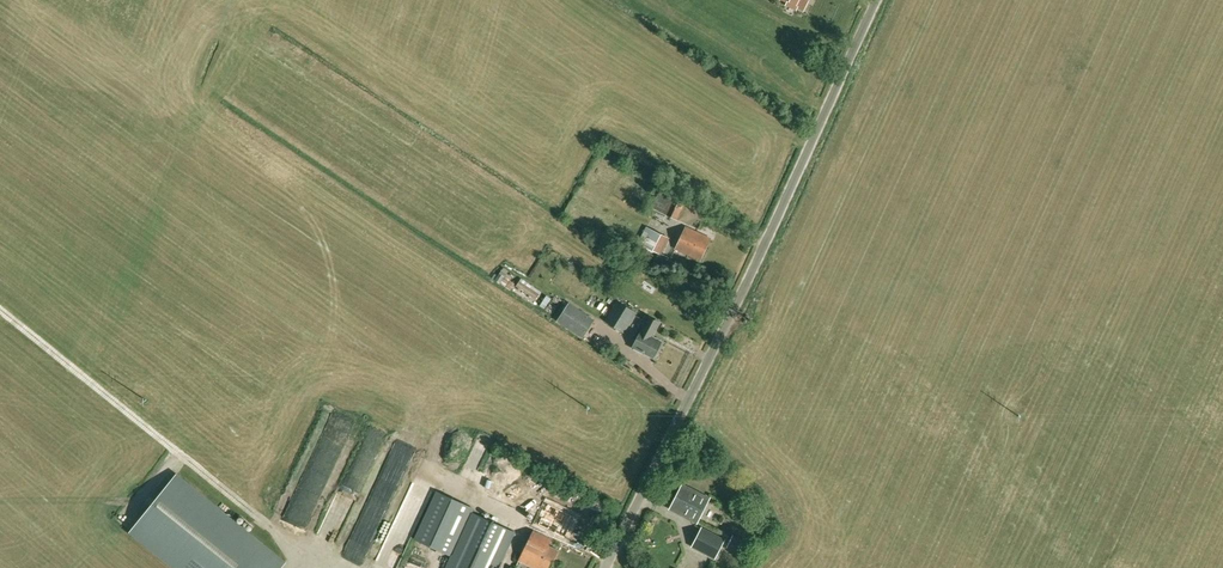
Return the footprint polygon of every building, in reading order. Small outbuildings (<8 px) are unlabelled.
[(788,1),(789,1),(788,3),(796,6),(797,5),(798,6),(803,8),(802,9),(803,10),(808,0),(786,0),(788,1)] [(651,208),(666,215),(676,220),(684,205),(672,200),(658,193),(652,207),(651,208)] [(686,227),(676,249),(701,260),(711,239),(686,227)] [(654,266),(660,254),(669,238),(655,231),(646,247),(640,260),(654,266)] [(500,267),(494,282),(509,289),(512,283),(509,281),(512,272),(500,267)] [(536,299),(539,293),(520,280),(516,285),(536,299)] [(624,333),(637,312),(617,300),(610,312),(607,311),(604,317),(606,319),(605,321),(624,333)] [(557,321),(583,338),(595,319),(569,302),(557,321)] [(632,348),(643,354),(644,352),(653,356),(660,342),(650,337),(658,322),(644,315),(633,337),(636,339),(632,348)] [(330,411),(294,496),(316,504),(351,420),(330,411)] [(360,449),(375,454),(383,432),(368,427),(360,449)] [(378,476),(386,479),(382,486),(390,489),(394,480),(399,483),(413,448),(393,440),(378,476)] [(284,563),(177,476),(131,532),(176,567),(280,567),(284,563)] [(670,509),(697,523),(709,498),(683,484),(670,509)] [(514,532),(471,512),(473,508),(440,492),(418,540),(451,556),(445,567),(497,567),(514,532)] [(542,517),(538,524),(546,528),(548,529),(549,527),(555,530),(555,532),(558,533),(565,537),(575,516),(548,503),(544,511),(542,517)] [(559,551),(548,545),(552,538),(534,529),(518,560),(534,567),(550,567),(559,551)] [(723,540),(702,529),(693,546),(714,557),(723,540)] [(746,542),(732,535),(726,548),(740,555),(746,542)]
